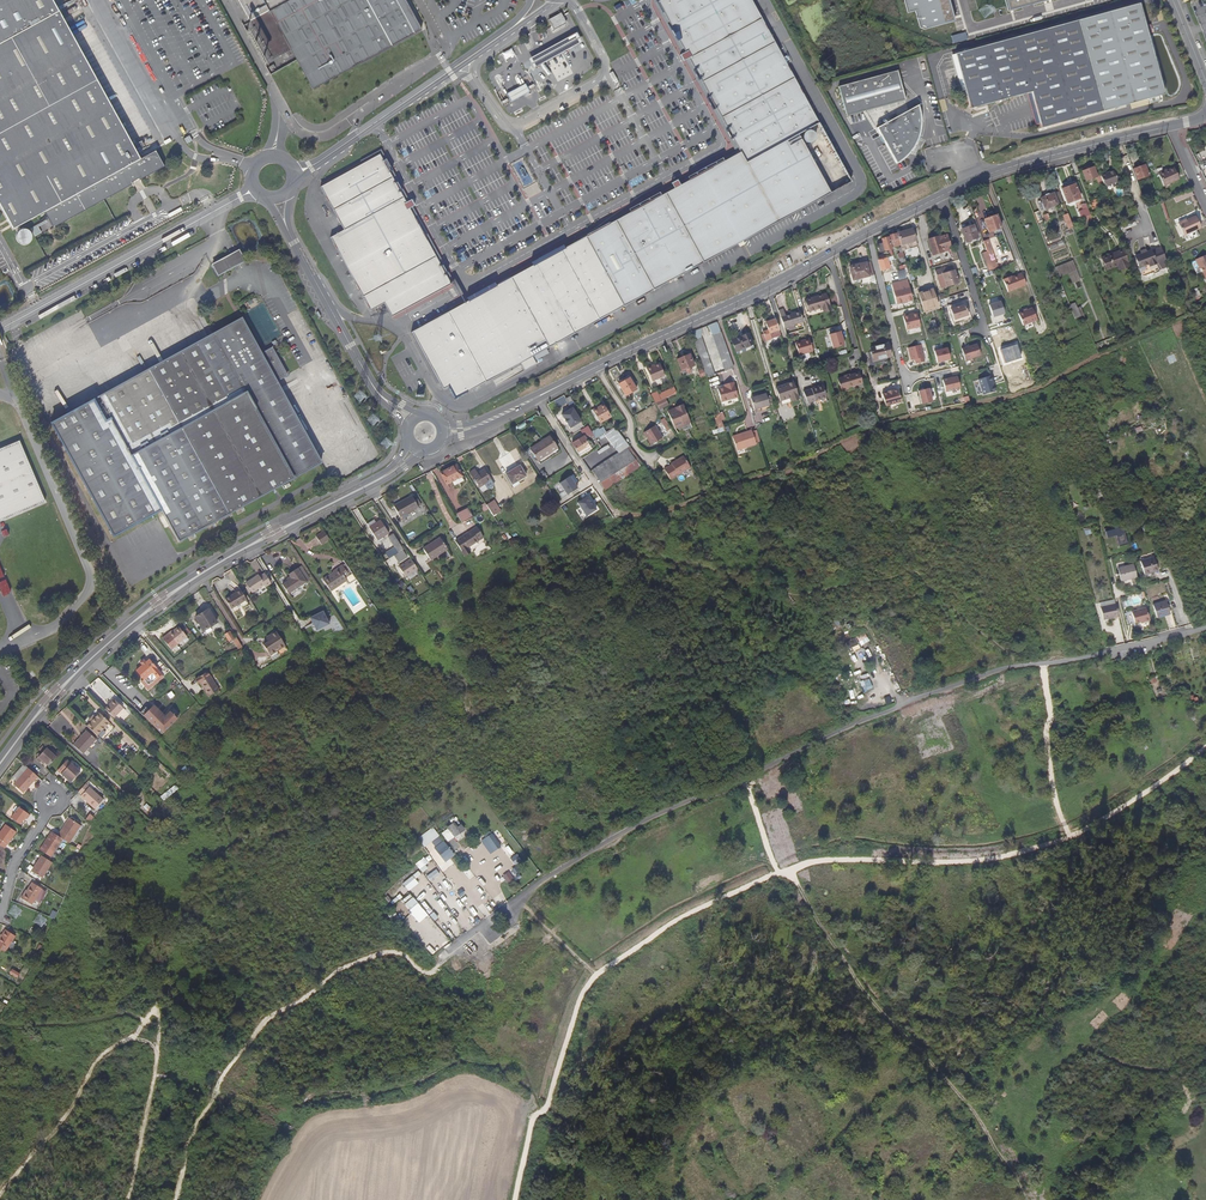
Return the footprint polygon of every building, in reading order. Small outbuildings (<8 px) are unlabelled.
[(11,228),(44,210),(52,225),(132,182),(139,178),(163,164),(154,148),(140,156),(133,143),(131,143),(82,54),(52,0),(0,0),(0,207),(11,228)] [(271,59),(290,49),(312,89),(345,71),(360,98),(395,74),(424,58),(412,35),(421,30),(405,0),(238,0),(271,59)] [(455,399),(492,379),(496,386),(536,364),(534,361),(548,353),(546,349),(549,348),(851,182),(751,0),(663,0),(658,3),(661,8),(676,39),(686,56),(702,85),(704,89),(732,139),(735,145),(740,153),(733,157),(676,188),(658,198),(613,223),(591,235),(482,294),(441,317),(412,332),(443,390),(448,387),(455,399)] [(950,0),(907,0),(910,12),(918,10),(922,27),(926,30),(956,22),(950,0)] [(1010,12),(1053,0),(1006,0),(1010,12)] [(1039,124),(1040,128),(1148,99),(1160,96),(1163,95),(1147,36),(1144,27),(1138,5),(954,55),(963,91),(968,110),(1031,93),(1031,96),(1039,124)] [(561,19),(548,26),(553,36),(566,29),(561,19)] [(583,49),(576,38),(565,44),(546,54),(537,59),(542,71),(552,65),(572,55),(583,49)] [(514,60),(510,53),(500,58),(504,65),(514,60)] [(954,55),(950,56),(960,93),(963,91),(954,55)] [(837,87),(840,100),(844,112),(845,117),(904,101),(897,74),(896,71),(837,87)] [(527,95),(523,87),(514,91),(505,97),(509,105),(519,99),(527,95)] [(1035,125),(1039,124),(1031,96),(1027,98),(1035,125)] [(920,111),(918,106),(877,129),(896,165),(901,162),(904,159),(909,154),(913,150),(915,147),(917,144),(919,141),(920,137),(921,131),(922,128),(922,124),(922,120),(921,115),(920,111)] [(344,230),(343,231),(329,239),(370,311),(382,305),(384,304),(392,317),(451,285),(449,282),(428,243),(410,210),(403,198),(392,178),(392,177),(386,166),(379,154),(320,187),(333,210),(344,230)] [(1134,169),(1138,179),(1149,175),(1145,165),(1134,169)] [(1179,179),(1174,167),(1167,170),(1159,174),(1164,186),(1179,179)] [(1098,178),(1097,178),(1094,168),(1083,172),(1087,182),(1098,178)] [(1104,186),(1117,182),(1113,171),(1100,176),(1101,177),(1104,185),(1104,186)] [(1075,185),(1062,189),(1068,203),(1080,199),(1075,185)] [(1054,193),(1058,204),(1064,202),(1060,191),(1054,193)] [(1041,211),(1058,204),(1054,193),(1041,198),(1043,203),(1039,204),(1041,211)] [(1090,203),(1093,210),(1094,209),(1099,207),(1097,200),(1091,202),(1090,203)] [(1083,210),(1085,209),(1088,217),(1091,216),(1086,203),(1082,205),(1083,210)] [(1072,222),(1069,214),(1064,216),(1069,228),(1073,226),(1072,222)] [(988,232),(994,230),(1001,228),(997,216),(984,220),(988,232)] [(1201,228),(1196,216),(1187,220),(1179,223),(1184,235),(1201,228)] [(977,238),(973,225),(961,228),(964,241),(977,238)] [(903,247),(903,249),(918,245),(913,227),(898,232),(899,233),(902,245),(903,247)] [(888,236),(892,247),(902,245),(899,233),(888,236)] [(943,250),(942,247),(950,244),(947,236),(939,238),(938,236),(938,235),(928,238),(933,253),(943,250)] [(883,242),(886,250),(892,249),(892,247),(888,236),(887,236),(887,238),(883,239),(883,242)] [(212,247),(208,240),(198,245),(202,253),(212,247)] [(989,261),(994,259),(988,240),(983,241),(986,252),(989,261)] [(876,244),(878,252),(886,250),(883,242),(876,244)] [(1117,267),(1128,263),(1122,246),(1105,253),(1110,266),(1116,264),(1117,267)] [(903,249),(903,247),(900,248),(901,253),(899,254),(901,263),(907,261),(906,257),(903,249)] [(1151,252),(1150,250),(1134,257),(1139,268),(1148,264),(1149,265),(1165,258),(1161,248),(1151,252)] [(227,257),(220,261),(222,262),(224,259),(226,258),(230,259),(232,262),(230,267),(228,268),(226,268),(225,271),(231,268),(245,260),(239,250),(227,257)] [(982,254),(987,270),(992,269),(989,261),(986,252),(982,254)] [(1110,266),(1105,253),(1101,254),(1105,267),(1110,266)] [(1194,260),(1198,270),(1200,269),(1205,281),(1205,255),(1194,260)] [(892,267),(889,257),(880,259),(882,267),(883,269),(892,267)] [(218,275),(225,271),(226,268),(228,268),(230,267),(232,262),(230,259),(226,258),(224,259),(222,262),(220,261),(212,265),(218,275)] [(868,262),(871,275),(876,274),(873,261),(868,262)] [(855,279),(871,275),(868,262),(851,266),(855,279)] [(1056,270),(1060,278),(1077,272),(1073,263),(1056,270)] [(955,276),(952,269),(950,265),(933,270),(934,274),(940,272),(942,280),(955,276)] [(1002,279),(1006,292),(1024,286),(1021,274),(1010,278),(1008,278),(1008,277),(1002,279)] [(942,280),(944,286),(956,283),(955,276),(942,280)] [(898,303),(913,300),(909,280),(901,282),(903,289),(895,291),(898,303)] [(903,289),(901,282),(893,284),(895,291),(903,289)] [(938,306),(933,289),(918,293),(924,310),(938,306)] [(822,307),(823,310),(830,308),(827,294),(805,299),(808,311),(822,307)] [(968,314),(965,303),(951,308),(954,319),(968,314)] [(1071,307),(1076,318),(1082,315),(1078,304),(1071,307)] [(802,321),(800,311),(785,315),(783,307),(778,309),(784,326),(802,321)] [(1021,312),(1015,314),(1020,326),(1033,321),(1029,309),(1025,311),(1021,312)] [(907,330),(921,327),(917,313),(913,314),(913,315),(909,316),(909,315),(907,314),(905,314),(904,316),(907,330)] [(262,352),(242,316),(52,420),(113,533),(161,507),(178,539),(321,461),(277,379),(288,373),(273,346),(262,352)] [(776,319),(767,322),(771,333),(780,330),(776,319)] [(1203,329),(1201,325),(1193,329),(1195,333),(1203,329)] [(733,340),(738,351),(756,344),(750,332),(733,340)] [(841,332),(830,335),(834,349),(845,346),(841,332)] [(732,369),(734,369),(722,333),(714,335),(727,375),(733,373),(732,369)] [(713,367),(703,338),(695,340),(703,362),(706,369),(713,367)] [(800,355),(814,351),(810,338),(796,342),(800,355)] [(981,355),(977,343),(962,348),(965,360),(981,355)] [(757,346),(756,344),(738,351),(739,353),(757,346)] [(891,357),(888,344),(871,349),(874,362),(891,357)] [(916,364),(925,362),(921,345),(909,348),(912,361),(915,360),(916,364)] [(951,359),(948,348),(935,351),(938,362),(951,359)] [(689,349),(676,354),(683,371),(690,368),(689,363),(694,361),(689,349)] [(652,366),(647,367),(657,391),(670,385),(661,364),(652,367),(652,366)] [(861,383),(858,373),(849,376),(849,375),(843,377),(843,378),(837,380),(841,391),(848,389),(848,388),(861,383)] [(987,377),(974,381),(979,396),(992,392),(987,377)] [(637,389),(630,378),(620,384),(626,396),(637,389)] [(729,385),(719,389),(723,401),(739,396),(734,381),(728,383),(729,385)] [(799,399),(794,382),(777,388),(782,405),(799,399)] [(804,393),(808,405),(827,398),(823,387),(804,393)] [(883,393),(886,406),(902,402),(899,389),(894,390),(893,390),(888,391),(888,392),(883,393)] [(922,404),(932,402),(930,389),(919,391),(922,404)] [(771,406),(767,394),(752,398),(755,410),(771,406)] [(669,404),(666,398),(656,403),(659,409),(669,404)] [(611,415),(605,405),(594,411),(601,421),(611,415)] [(693,427),(684,405),(677,407),(678,410),(670,413),(676,428),(679,433),(693,427)] [(574,407),(563,413),(571,427),(582,420),(574,407)] [(715,413),(719,423),(724,422),(719,409),(716,410),(717,412),(715,413)] [(672,429),(665,417),(661,420),(668,432),(672,429)] [(655,425),(644,432),(651,444),(663,438),(655,425)] [(616,426),(605,433),(617,453),(630,444),(616,426)] [(756,443),(752,429),(743,432),(744,434),(733,437),(737,449),(756,443)] [(604,434),(601,430),(595,434),(597,438),(604,434)] [(586,434),(574,442),(581,454),(594,446),(592,443),(589,438),(586,434)] [(538,461),(557,448),(549,436),(530,448),(538,461)] [(4,522),(46,504),(21,443),(0,452),(0,524),(4,522)] [(630,444),(617,453),(591,470),(604,489),(644,463),(643,462),(630,444)] [(559,452),(557,448),(538,461),(540,464),(559,452)] [(690,467),(683,456),(671,463),(672,464),(664,469),(670,479),(690,467)] [(446,484),(451,482),(462,476),(456,464),(440,473),(446,484)] [(512,483),(517,480),(525,476),(519,466),(506,473),(512,483)] [(492,480),(490,478),(486,471),(485,469),(477,473),(475,469),(470,472),(474,479),(473,480),(477,486),(478,486),(479,487),(484,484),(487,488),(493,483),(491,480),(492,480)] [(562,498),(577,488),(570,477),(554,486),(562,498)] [(400,517),(409,512),(418,507),(421,505),(418,498),(414,500),(412,496),(393,505),(400,517)] [(587,497),(577,503),(585,516),(595,510),(592,505),(592,506),(589,502),(590,501),(587,497)] [(494,500),(486,505),(488,508),(489,509),(497,504),(494,500)] [(486,505),(485,503),(480,506),(483,511),(488,508),(486,505)] [(497,504),(489,509),(493,516),(501,511),(497,504)] [(472,517),(468,509),(458,514),(462,522),(472,517)] [(367,524),(369,527),(380,520),(377,517),(367,524)] [(380,520),(369,527),(378,540),(389,533),(380,520)] [(1125,524),(1107,528),(1109,537),(1118,535),(1121,546),(1130,544),(1125,524)] [(455,541),(465,556),(470,552),(468,547),(483,537),(476,527),(455,541)] [(329,539),(324,531),(316,536),(322,544),(329,539)] [(393,533),(387,537),(395,547),(400,544),(393,533)] [(423,548),(427,555),(430,559),(430,560),(447,549),(440,537),(423,548)] [(1160,570),(1156,556),(1143,560),(1146,574),(1160,570)] [(418,569),(411,559),(399,566),(406,577),(418,569)] [(598,575),(610,571),(607,563),(595,567),(598,575)] [(1138,576),(1135,564),(1119,568),(1123,586),(1125,585),(1126,590),(1135,587),(1133,577),(1138,576)] [(346,577),(349,575),(342,565),(333,571),(334,572),(323,579),(331,591),(348,580),(346,577)] [(288,574),(289,576),(291,579),(287,581),(282,584),(288,593),(307,581),(298,568),(288,574)] [(271,583),(265,573),(259,576),(258,575),(245,582),(252,592),(264,585),(266,586),(271,583)] [(250,594),(252,592),(245,582),(243,584),(250,594)] [(231,609),(246,599),(240,590),(236,592),(225,599),(231,609)] [(1172,614),(1168,600),(1155,604),(1158,618),(1172,614)] [(1102,608),(1105,620),(1120,617),(1117,604),(1102,608)] [(1145,621),(1150,620),(1147,607),(1132,611),(1136,622),(1144,620),(1145,621)] [(209,609),(195,617),(203,631),(217,622),(209,609)] [(330,624),(323,611),(312,616),(315,622),(314,623),(313,625),(315,629),(317,630),(330,624)] [(187,636),(179,626),(173,631),(172,630),(168,634),(177,644),(187,636)] [(235,638),(230,631),(224,634),(229,641),(232,640),(238,649),(242,646),(236,637),(235,638)] [(270,656),(285,646),(276,632),(270,636),(272,640),(268,642),(264,645),(270,656)] [(288,650),(285,646),(270,656),(273,660),(288,650)] [(149,685),(161,674),(149,659),(136,670),(149,685)] [(206,672),(195,680),(197,684),(199,683),(207,697),(218,690),(206,672)] [(768,701),(779,697),(776,692),(766,696),(768,701)] [(778,722),(788,717),(779,697),(768,701),(778,722)] [(105,709),(114,717),(123,708),(114,699),(105,709)] [(146,707),(140,713),(162,734),(179,717),(171,708),(161,718),(152,708),(149,710),(146,707)] [(99,712),(87,726),(96,735),(109,722),(99,712)] [(109,722),(96,735),(99,737),(111,724),(109,722)] [(83,754),(96,739),(86,730),(73,745),(83,754)] [(48,766),(56,756),(46,748),(36,758),(40,762),(42,760),(44,762),(48,766)] [(57,770),(65,777),(66,776),(72,781),(80,772),(67,760),(57,770)] [(38,776),(28,768),(14,784),(23,793),(38,776)] [(85,784),(78,792),(81,795),(80,796),(94,809),(103,799),(85,784)] [(99,812),(109,800),(106,798),(96,810),(99,812)] [(19,807),(11,818),(20,824),(23,820),(24,821),(26,818),(27,819),(30,815),(19,807)] [(57,835),(63,839),(69,843),(80,825),(70,819),(66,826),(64,825),(57,835)] [(4,848),(5,848),(16,832),(6,824),(0,832),(0,845),(4,848)] [(455,839),(465,831),(461,827),(458,829),(454,825),(448,831),(455,839)] [(433,827),(418,838),(424,847),(439,836),(433,827)] [(57,835),(51,831),(40,850),(51,857),(63,839),(57,835)] [(477,844),(486,858),(497,850),(488,837),(477,844)] [(532,855),(541,849),(534,839),(525,845),(532,855)] [(440,866),(450,859),(439,845),(430,851),(440,866)] [(52,862),(41,855),(31,871),(42,878),(52,862)] [(514,865),(521,861),(517,855),(511,858),(514,865)] [(27,890),(22,898),(32,904),(42,888),(32,882),(27,890)] [(766,896),(763,889),(752,893),(753,894),(749,896),(749,898),(744,900),(746,904),(766,896)] [(412,897),(404,905),(419,923),(428,915),(412,897)] [(770,914),(766,909),(762,912),(771,924),(778,918),(773,912),(770,914)] [(759,926),(753,911),(745,915),(751,929),(759,926)] [(5,952),(15,936),(4,929),(0,935),(0,949),(5,952)] [(557,995),(565,984),(560,980),(552,991),(557,995)] [(571,984),(558,998),(566,1005),(578,991),(571,984)] [(594,1012),(588,1018),(604,1035),(610,1029),(594,1012)] [(531,1027),(537,1019),(529,1014),(524,1022),(531,1027)]
